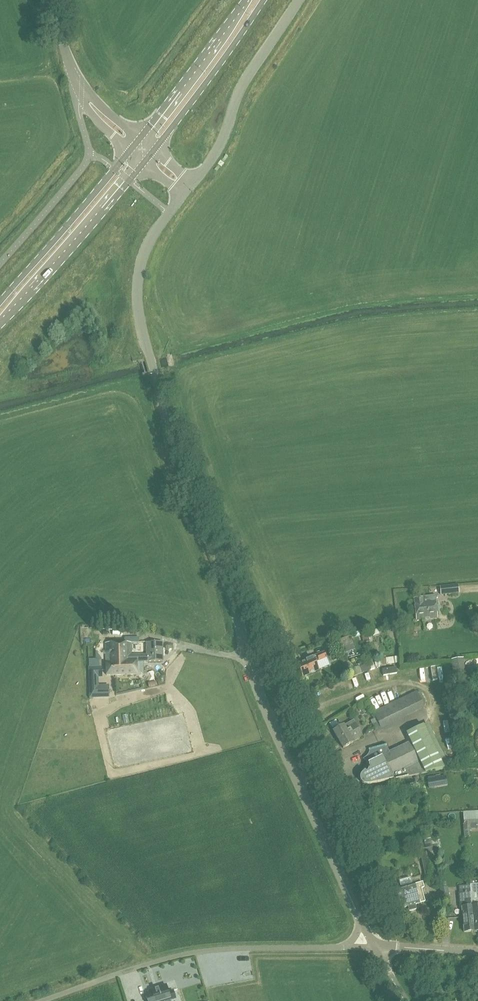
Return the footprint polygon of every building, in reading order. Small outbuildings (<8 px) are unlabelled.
[(440,586),(441,595),(459,593),(458,584),(440,586)] [(414,598),(416,620),(437,617),(436,603),(437,603),(436,595),(423,597),(414,598)] [(344,647),(346,652),(354,649),(350,636),(334,642),(337,649),(344,647)] [(106,644),(107,676),(137,675),(137,662),(163,662),(163,642),(147,643),(147,655),(131,656),(131,643),(106,644)] [(302,675),(303,677),(319,670),(315,662),(327,658),(324,652),(306,660),(306,661),(298,665),(300,670),(299,671),(301,676),(302,675)] [(451,660),(454,683),(467,681),(463,658),(451,660)] [(350,669),(352,676),(371,669),(370,664),(360,667),(360,666),(350,669)] [(383,670),(384,676),(397,674),(396,667),(383,670)] [(103,678),(102,672),(90,672),(91,700),(109,700),(109,693),(97,693),(97,679),(103,678)] [(372,724),(375,730),(381,727),(381,728),(425,707),(424,705),(426,704),(420,692),(418,693),(417,691),(373,712),(378,722),(372,724)] [(316,702),(329,702),(329,692),(315,693),(316,702)] [(325,716),(317,721),(322,728),(338,716),(331,706),(322,712),(325,716)] [(333,731),(343,748),(353,742),(363,736),(353,720),(344,726),(343,725),(333,731)] [(364,785),(366,785),(369,785),(393,779),(444,769),(423,725),(406,733),(410,743),(389,753),(386,746),(386,745),(369,749),(371,757),(370,757),(366,759),(368,763),(368,764),(369,765),(369,766),(369,767),(369,768),(368,769),(368,770),(367,772),(366,773),(365,772),(363,774),(362,775),(361,777),(361,779),(361,781),(361,782),(363,784),(364,785)] [(438,786),(437,778),(427,779),(429,788),(438,786)] [(464,838),(470,837),(469,831),(471,831),(471,829),(477,829),(477,811),(463,812),(464,838)] [(420,854),(426,880),(437,878),(435,866),(437,866),(433,848),(431,838),(430,833),(423,835),(426,849),(421,850),(421,854),(420,854)] [(440,837),(431,838),(433,848),(442,847),(440,837)] [(408,907),(409,911),(416,909),(415,905),(420,903),(425,901),(421,888),(425,887),(423,882),(415,885),(415,884),(413,885),(411,877),(399,881),(401,888),(396,889),(399,901),(397,903),(398,908),(401,908),(402,909),(408,907)] [(440,886),(442,902),(450,901),(448,887),(447,887),(446,884),(445,884),(444,878),(438,879),(439,886),(440,886)] [(470,885),(471,892),(470,892),(474,930),(477,930),(477,884),(470,885)] [(462,908),(464,931),(474,930),(470,892),(459,893),(460,908),(462,908)] [(470,996),(470,997),(470,998),(470,999),(470,1000),(471,1000),(477,1000),(477,997),(477,996),(477,995),(476,995),(476,994),(475,994),(474,994),(473,994),(472,990),(473,990),(477,989),(475,982),(471,983),(462,985),(465,996),(469,995),(469,996),(470,996)] [(147,1000),(165,1000),(175,998),(173,991),(168,992),(166,985),(151,990),(152,992),(145,994),(147,1000)]
